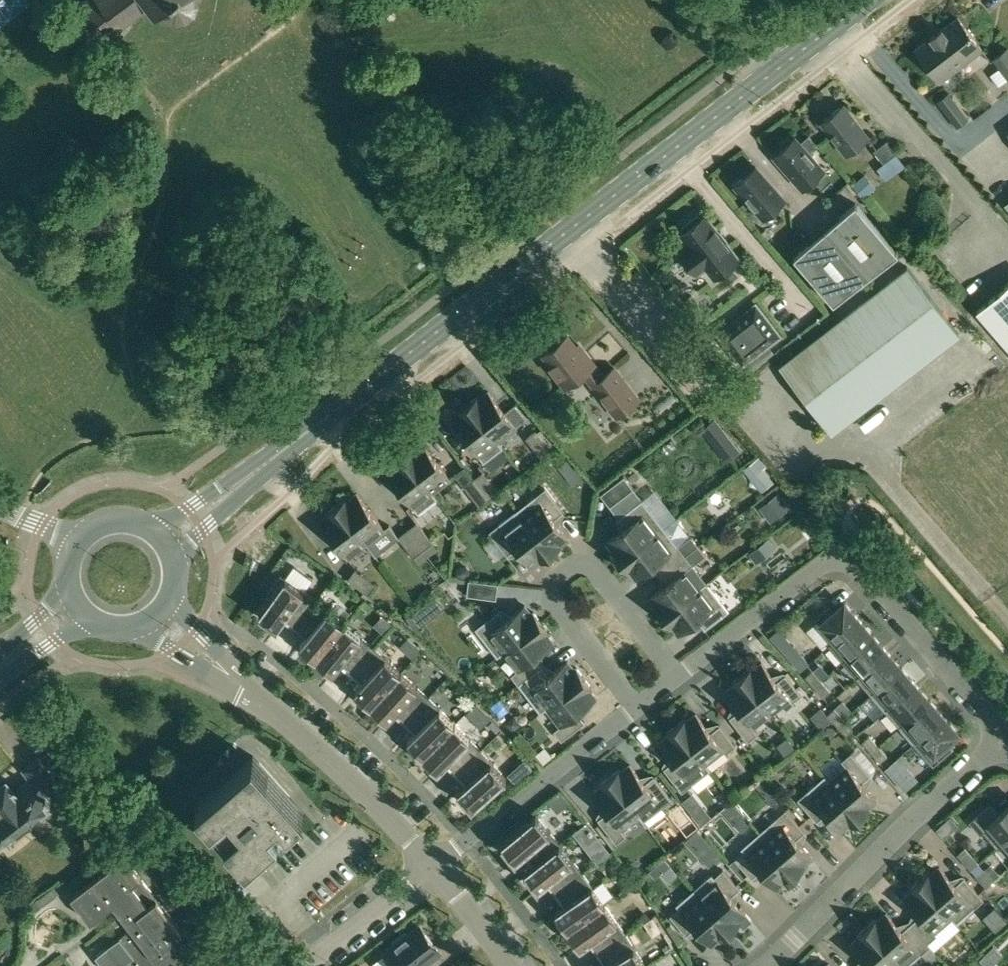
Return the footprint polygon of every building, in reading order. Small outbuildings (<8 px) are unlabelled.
[(81,5),(109,42),(130,26),(125,21),(149,2),(154,9),(149,13),(151,15),(159,8),(160,9),(162,8),(163,10),(165,11),(167,13),(169,14),(171,15),(173,16),(176,17),(178,17),(181,16),(183,16),(185,15),(188,14),(190,13),(192,11),(193,9),(195,7),(196,5),(197,3),(197,0),(87,0),(81,5)] [(931,38),(915,50),(939,82),(982,49),(958,18),(942,29),(931,38)] [(993,59),(1007,79),(1007,49),(1007,48),(993,59)] [(935,102),(954,127),(967,118),(947,92),(935,102)] [(843,105),(821,122),(846,154),(868,137),(843,105)] [(774,155),(778,159),(803,188),(823,170),(794,137),(791,140),(788,137),(782,143),(784,146),(774,155)] [(873,151),(883,163),(895,153),(885,141),(873,151)] [(755,167),(750,171),(735,185),(764,218),(784,200),(755,167)] [(866,175),(853,186),(864,199),(877,188),(866,175)] [(865,278),(898,252),(855,203),(824,230),(865,278)] [(698,215),(682,227),(685,231),(681,234),(690,246),(680,253),(696,273),(705,266),(714,278),(739,259),(705,215),(700,218),(698,215)] [(865,278),(824,230),(793,256),(833,303),(865,278)] [(907,266),(779,365),(831,432),(959,334),(907,266)] [(977,311),(1007,347),(1007,284),(977,311)] [(768,345),(780,335),(756,303),(718,333),(742,365),(746,362),(768,345)] [(548,348),(548,350),(543,354),(552,365),(549,367),(565,388),(584,373),(617,416),(638,400),(614,368),(603,376),(587,355),(584,357),(567,335),(562,339),(561,338),(559,338),(558,338),(556,338),(554,338),(553,339),(551,340),(550,341),(549,342),(548,344),(548,345),(548,347),(548,348)] [(768,345),(746,362),(752,371),(775,354),(768,345)] [(478,396),(468,404),(502,448),(503,447),(498,441),(516,427),(488,391),(480,398),(478,396)] [(650,408),(656,415),(675,399),(669,392),(650,408)] [(502,448),(468,404),(458,411),(459,414),(451,420),(484,463),(502,448)] [(699,430),(725,462),(739,451),(713,419),(699,430)] [(536,430),(526,438),(542,458),(552,451),(536,430)] [(412,446),(402,454),(437,499),(437,498),(432,492),(450,478),(423,442),(414,449),(412,446)] [(437,499),(402,454),(392,462),(394,464),(385,471),(418,513),(437,499)] [(743,468),(761,491),(774,481),(764,467),(768,464),(760,455),(743,468)] [(455,473),(464,485),(464,486),(480,506),(489,499),(473,478),(464,466),(455,473)] [(473,478),(489,499),(499,491),(483,471),(473,478)] [(623,478),(601,494),(609,505),(631,489),(623,478)] [(517,510),(551,555),(562,547),(560,544),(568,538),(554,519),(563,512),(545,488),(517,510)] [(771,522),(790,508),(789,506),(792,504),(784,493),(781,496),(778,492),(759,507),(771,522)] [(347,497),(336,505),(366,544),(385,529),(357,493),(348,499),(347,497)] [(619,562),(664,527),(642,499),(618,518),(626,527),(607,541),(613,550),(611,552),(619,562)] [(366,544),(336,505),(326,513),(328,515),(319,522),(347,558),(366,544)] [(551,555),(517,510),(489,532),(507,555),(517,548),(531,567),(539,560),(541,562),(551,555)] [(417,522),(407,529),(423,550),(433,542),(417,522)] [(678,546),(664,527),(619,562),(627,572),(629,570),(636,579),(655,564),(662,574),(698,546),(691,536),(678,546)] [(414,557),(423,550),(407,529),(398,536),(414,557)] [(769,537),(748,553),(756,563),(776,547),(769,537)] [(707,583),(692,564),(705,555),(698,546),(662,574),(669,583),(650,597),(656,605),(654,607),(662,618),(707,583)] [(355,569),(348,579),(369,594),(376,585),(355,569)] [(272,596),(259,614),(277,628),(285,617),(296,625),(316,600),(312,597),(281,574),(267,592),(272,596)] [(467,595),(495,598),(496,585),(469,581),(467,595)] [(707,583),(662,618),(670,628),(672,626),(679,634),(698,620),(705,629),(728,611),(707,583)] [(316,659),(345,624),(316,600),(296,625),(307,634),(299,645),(316,659)] [(815,618),(835,640),(859,619),(844,602),(834,611),(829,605),(815,618)] [(475,628),(497,657),(541,622),(533,612),(531,613),(525,605),(506,619),(499,610),(475,628)] [(835,640),(849,657),(873,635),(859,619),(835,640)] [(511,675),(518,684),(542,666),(535,657),(554,642),(547,634),(549,632),(541,622),(497,657),(503,652),(517,670),(511,675)] [(345,624),(316,659),(333,673),(342,662),(353,671),(374,647),(345,624)] [(856,677),(857,678),(888,651),(873,635),(849,657),(862,672),(856,677)] [(792,645),(784,652),(800,670),(808,663),(792,645)] [(374,647),(353,671),(363,681),(354,691),(371,706),(401,672),(374,647)] [(902,668),(888,651),(857,678),(871,694),(902,668)] [(518,684),(540,712),(585,678),(576,667),(574,669),(568,661),(549,675),(542,666),(518,684)] [(751,667),(741,675),(771,713),(789,699),(792,702),(801,695),(785,674),(776,681),(762,663),(753,669),(751,667)] [(916,684),(902,668),(871,694),(885,711),(916,684)] [(812,670),(805,676),(814,687),(822,681),(812,670)] [(406,720),(429,697),(401,672),(371,706),(387,721),(396,711),(406,720)] [(771,713),(741,675),(731,683),(733,685),(724,691),(739,710),(729,717),(748,741),(757,734),(752,727),(771,713)] [(585,678),(540,712),(540,713),(547,708),(560,726),(554,730),(561,740),(585,722),(578,712),(597,698),(590,690),(592,688),(585,678)] [(830,691),(822,681),(814,687),(823,697),(830,691)] [(916,684),(885,711),(899,727),(930,700),(916,684)] [(429,697),(406,720),(416,730),(407,740),(423,756),(455,723),(429,697)] [(899,727),(914,743),(944,716),(930,700),(899,727)] [(827,714),(836,724),(843,718),(835,708),(827,714)] [(686,718),(675,726),(710,770),(711,770),(706,763),(723,750),(726,753),(735,746),(720,725),(710,732),(696,713),(687,720),(686,718)] [(959,733),(944,716),(914,743),(933,766),(953,748),(949,742),(959,733)] [(843,718),(836,724),(846,735),(853,729),(843,718)] [(481,750),(455,723),(423,756),(438,771),(447,762),(458,772),(481,750)] [(710,770),(675,726),(665,734),(667,736),(658,742),(673,761),(664,768),(682,792),(710,770)] [(871,752),(878,745),(869,735),(862,742),(871,752)] [(777,744),(785,755),(795,747),(787,736),(777,744)] [(878,745),(871,752),(880,762),(887,756),(878,745)] [(481,750),(458,772),(467,783),(457,791),(472,808),(506,778),(481,750)] [(824,776),(861,818),(871,810),(869,808),(877,801),(861,783),(870,775),(851,753),(841,760),(847,767),(830,781),(825,775),(824,776)] [(253,756),(196,806),(247,863),(304,813),(253,756)] [(885,768),(895,779),(908,768),(898,757),(885,768)] [(4,842),(11,850),(14,847),(12,845),(11,846),(7,840),(43,812),(48,818),(50,817),(42,807),(61,792),(38,761),(25,771),(32,779),(14,793),(6,783),(0,787),(0,845),(4,842)] [(620,769),(609,777),(644,821),(672,800),(654,776),(644,783),(630,764),(622,771),(620,769)] [(861,818),(824,776),(797,799),(817,822),(826,814),(841,832),(849,825),(851,827),(861,818)] [(644,821),(609,777),(599,784),(601,787),(593,793),(607,812),(598,819),(616,843),(626,835),(621,829),(639,815),(643,822),(644,821)] [(1007,837),(1007,806),(999,814),(990,805),(970,822),(980,833),(983,831),(997,847),(1007,837)] [(68,806),(58,814),(69,828),(79,820),(68,806)] [(786,809),(759,833),(796,875),(806,867),(804,864),(812,857),(796,840),(805,832),(786,809)] [(525,872),(560,844),(536,814),(501,843),(516,861),(526,852),(534,863),(524,871),(525,872)] [(786,884),(796,875),(759,833),(741,848),(743,851),(735,859),(752,878),(761,871),(776,889),(784,882),(786,884)] [(997,847),(998,848),(1004,843),(1007,847),(1007,837),(997,847)] [(560,844),(525,872),(538,889),(549,881),(557,892),(583,873),(560,844)] [(965,847),(957,854),(971,870),(979,863),(965,847)] [(176,936),(182,931),(123,855),(71,896),(90,921),(113,904),(131,928),(95,955),(104,965),(199,965),(176,936)] [(930,872),(920,881),(957,923),(983,900),(964,877),(955,885),(939,867),(931,874),(930,872)] [(731,896),(740,889),(723,869),(714,877),(712,874),(694,889),(731,932),(740,924),(743,927),(752,920),(731,896)] [(984,869),(976,876),(986,887),(994,880),(984,869)] [(567,929),(605,903),(583,873),(557,892),(565,904),(555,911),(567,929)] [(919,916),(911,924),(928,943),(937,935),(934,932),(951,917),(956,923),(957,923),(920,881),(910,889),(912,891),(904,898),(919,916)] [(721,940),(731,932),(694,889),(676,905),(678,908),(670,916),(687,935),(696,928),(711,945),(719,938),(721,940)] [(605,903),(567,929),(580,947),(591,940),(599,952),(626,934),(605,903)] [(867,927),(901,965),(908,965),(923,953),(930,946),(928,943),(911,924),(902,931),(896,925),(886,913),(878,920),(877,918),(867,927)] [(440,952),(420,926),(408,936),(405,932),(392,942),(395,946),(385,953),(395,965),(422,965),(440,952)] [(867,927),(857,935),(859,937),(851,944),(866,962),(862,965),(901,965),(867,927)] [(599,952),(607,964),(603,965),(644,965),(645,965),(626,934),(599,952)]
